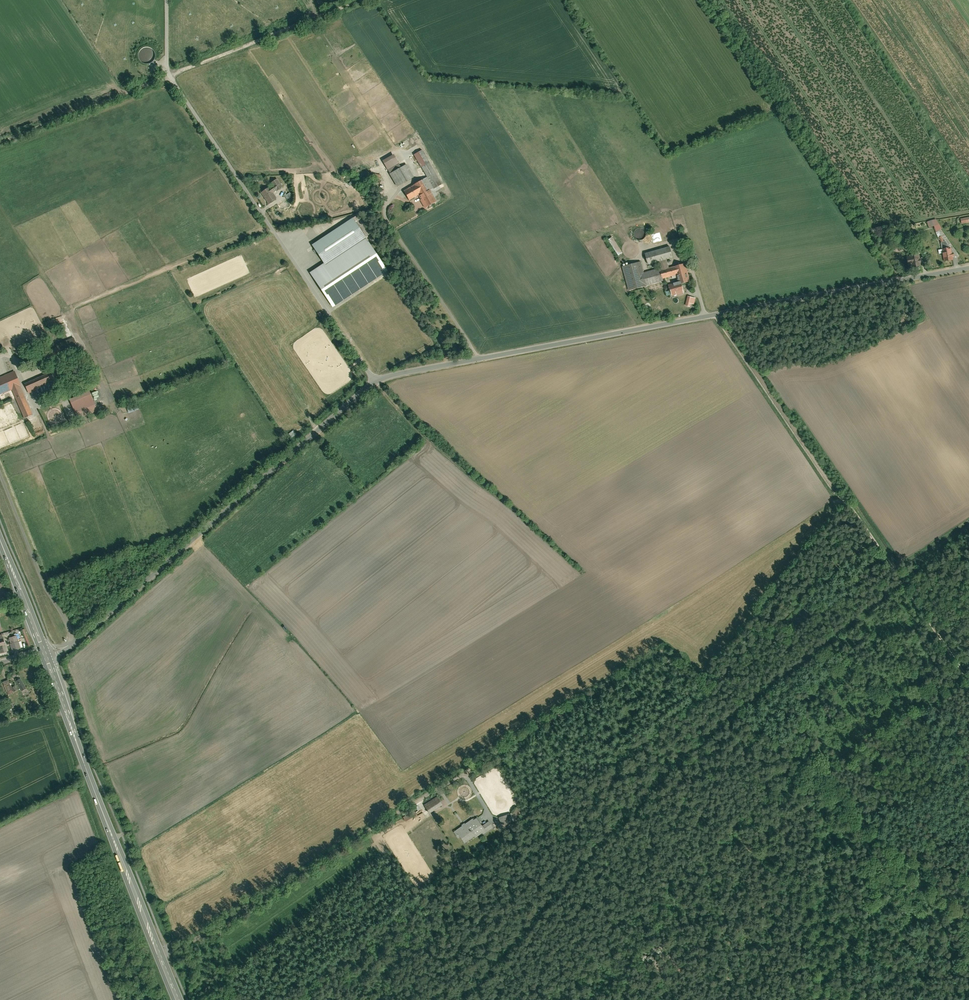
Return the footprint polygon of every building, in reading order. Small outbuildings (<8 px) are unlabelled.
[(151,58),(151,48),(139,47),(138,61),(148,62),(149,57),(151,58)] [(442,185),(421,151),(414,155),(435,189),(442,185)] [(411,179),(404,166),(391,174),(397,186),(411,179)] [(267,188),(259,192),(267,204),(276,199),(273,194),(282,188),(276,179),(270,183),(272,186),(267,189),(267,188)] [(434,204),(420,181),(402,191),(408,201),(417,196),(425,210),(434,204)] [(289,192),(284,195),(288,202),(293,199),(289,192)] [(387,271),(352,219),(313,245),(326,264),(310,275),(332,308),(387,271)] [(937,219),(929,221),(930,227),(935,226),(937,231),(943,228),(937,219)] [(664,233),(655,234),(656,242),(665,241),(664,233)] [(608,239),(617,256),(622,253),(612,236),(608,239)] [(907,240),(902,243),(907,251),(912,248),(907,240)] [(942,242),(943,249),(951,247),(947,241),(945,241),(942,242)] [(670,247),(645,254),(648,266),(658,263),(659,269),(644,273),(641,262),(622,267),(628,292),(663,283),(662,279),(676,276),(678,283),(668,286),(671,297),(684,294),(681,285),(689,283),(684,264),(670,268),(668,261),(673,260),(670,247)] [(951,247),(943,249),(945,261),(954,259),(954,256),(955,256),(955,253),(953,254),(952,247),(951,247)] [(922,267),(920,253),(909,255),(910,257),(907,258),(908,266),(911,265),(912,269),(922,267)] [(691,303),(694,304),(696,298),(687,295),(685,305),(690,307),(691,303)] [(76,345),(73,339),(59,344),(61,351),(76,345)] [(15,373),(0,379),(0,395),(13,389),(25,417),(32,414),(15,373)] [(55,381),(52,374),(27,385),(30,392),(55,381)] [(70,400),(78,419),(97,411),(88,392),(70,400)] [(125,404),(127,411),(122,412),(123,414),(138,409),(135,401),(125,404)] [(13,652),(21,650),(17,637),(10,639),(13,652)] [(20,679),(16,682),(21,691),(26,688),(20,679)] [(8,681),(3,684),(8,695),(13,693),(8,681)] [(438,799),(424,808),(429,815),(442,805),(438,799)] [(513,822),(510,814),(502,817),(505,825),(513,822)] [(472,819),(452,832),(456,839),(460,837),(464,844),(482,832),(484,831),(481,826),(476,819),(473,821),(472,819)] [(488,822),(481,826),(484,831),(482,832),(483,835),(493,828),(488,822)]
